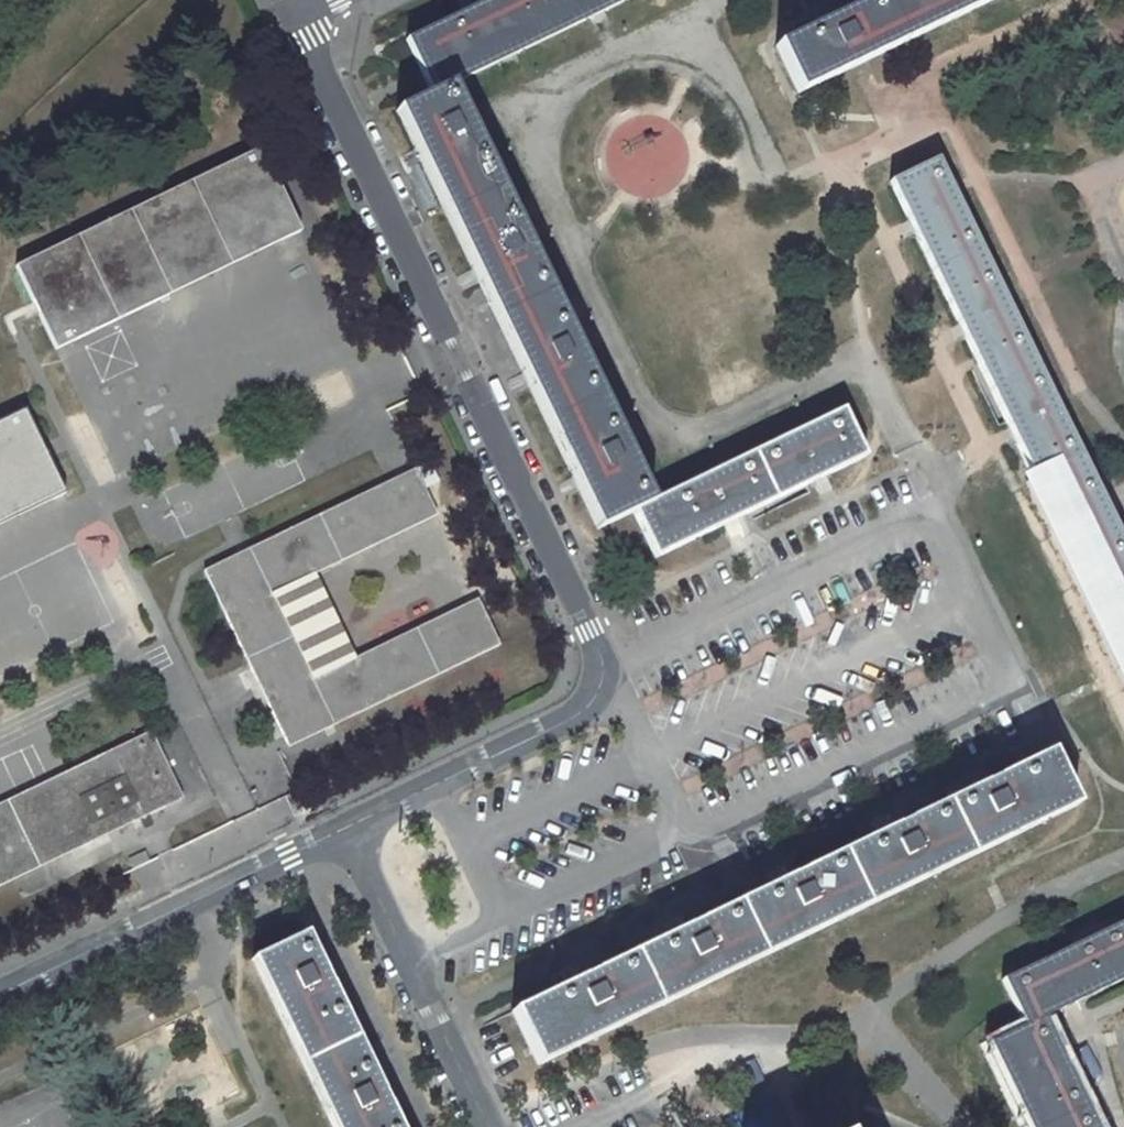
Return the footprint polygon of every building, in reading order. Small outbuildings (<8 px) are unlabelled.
[(405,42),(431,95),(395,113),(594,530),(631,513),(654,558),(863,458),(841,412),(650,503),(450,87),(630,0),(493,0),(405,42)] [(775,47),(797,93),(992,0),(873,0),(775,47)] [(259,151),(16,268),(55,350),(298,232),(259,151)] [(890,182),(1123,669),(1123,552),(936,160),(890,182)] [(0,424),(0,522),(60,493),(21,413),(0,424)] [(436,516),(413,470),(203,572),(288,747),(497,646),(475,602),(351,661),(311,680),(270,595),(311,576),(436,516)] [(270,595),(311,680),(351,661),(311,576),(270,595)] [(0,805),(0,885),(180,799),(149,734),(0,805)] [(1046,754),(510,1013),(536,1067),(1072,807),(1046,754)] [(1123,979),(1123,921),(1001,980),(1024,1027),(1042,1019),(1123,979)] [(331,1126),(397,1126),(305,935),(252,960),(331,1126)] [(988,1045),(1027,1126),(1094,1126),(1061,1060),(1042,1019),(1024,1027),(988,1045)]
